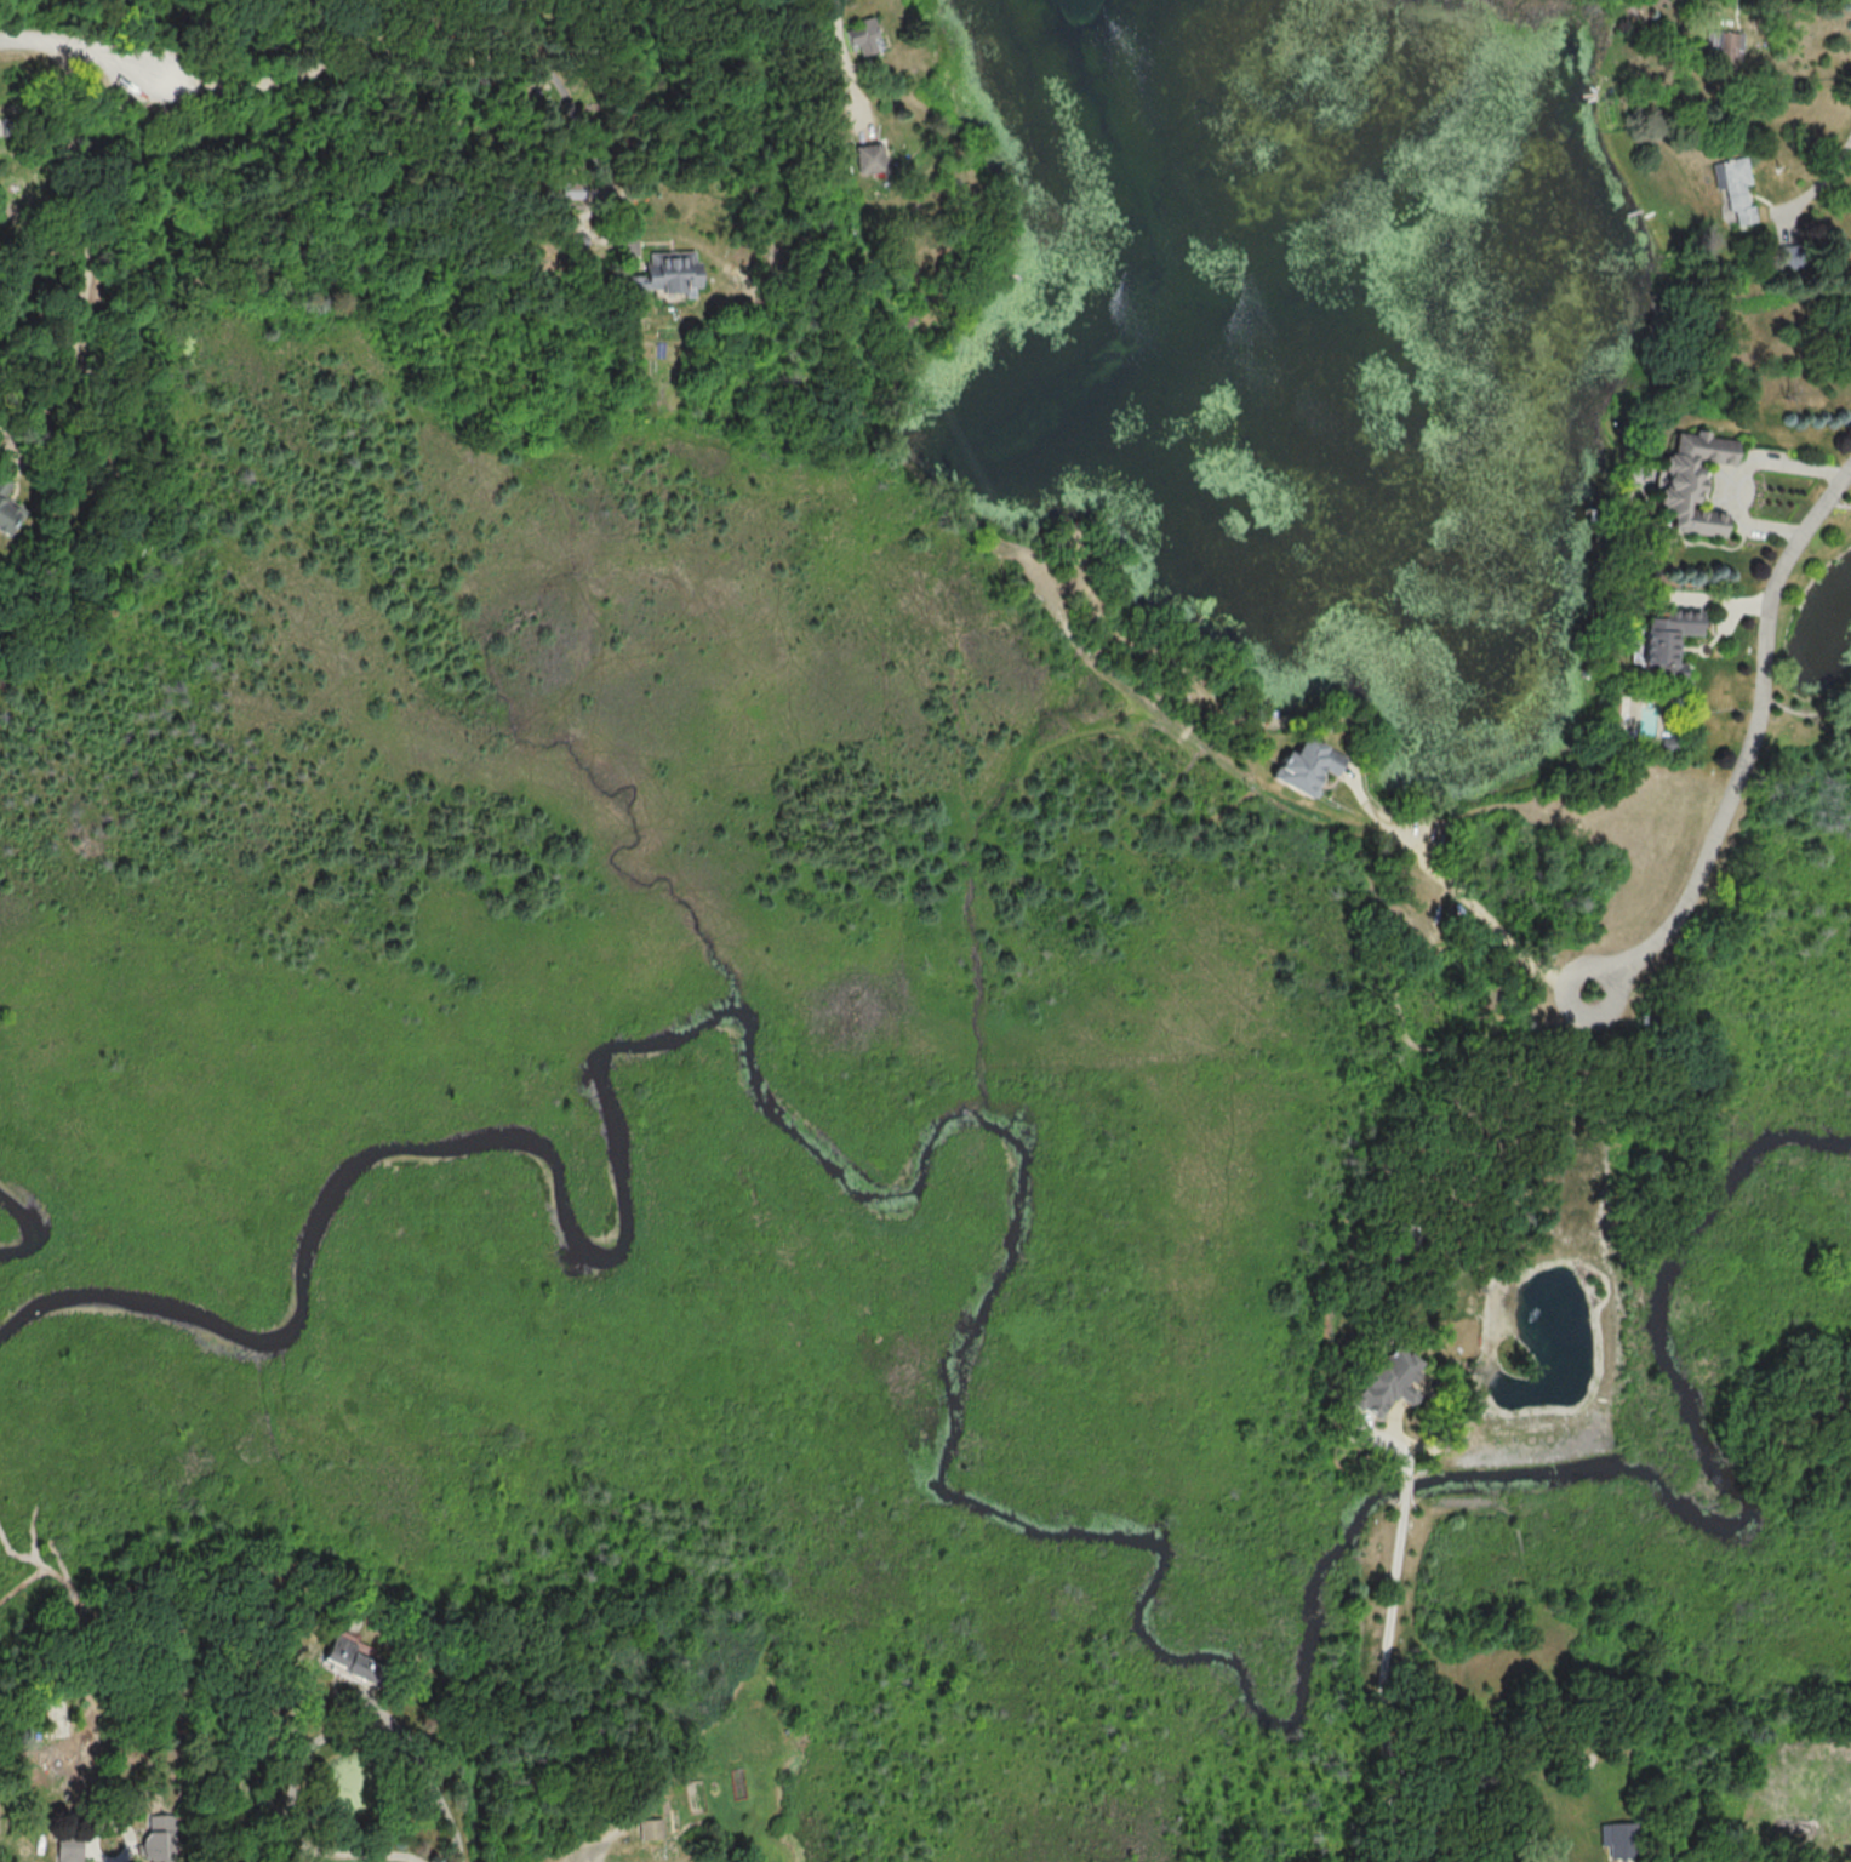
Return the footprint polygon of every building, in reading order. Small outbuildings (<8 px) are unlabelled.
[(855,19),(874,16),(881,51),(863,53),(861,41),(847,44),(845,28),(856,25),(855,19)] [(1706,29),(1743,32),(1742,61),(1736,59),(1735,76),(1703,75),(1706,34),(1706,29)] [(855,149),(881,144),(885,172),(858,176),(855,149)] [(1712,162),(1747,156),(1752,183),(1744,184),(1748,205),(1756,204),(1759,222),(1738,225),(1735,210),(1729,211),(1725,187),(1716,188),(1712,162)] [(584,199),(584,181),(561,180),(561,198),(584,199)] [(647,250),(691,249),(691,263),(698,262),(698,285),(692,285),(692,295),(682,295),(682,290),(659,291),(659,285),(642,286),(642,301),(622,302),(622,273),(647,272),(647,250)] [(1735,440),(1707,436),(1708,432),(1696,430),(1695,435),(1675,432),(1672,456),(1670,456),(1670,459),(1666,458),(1663,469),(1669,470),(1668,473),(1664,476),(1664,481),(1664,485),(1667,487),(1658,487),(1656,502),(1659,503),(1659,508),(1670,509),(1668,526),(1675,527),(1675,530),(1723,536),(1726,514),(1687,509),(1689,495),(1695,495),(1696,489),(1701,490),(1702,478),(1698,475),(1699,469),(1691,468),(1692,457),(1732,463),(1735,440)] [(7,531),(0,527),(0,496),(21,508),(7,531)] [(1702,609),(1661,605),(1659,619),(1644,618),(1641,661),(1656,662),(1655,679),(1684,680),(1685,662),(1675,661),(1676,633),(1699,635),(1702,609)] [(1298,729),(1344,754),(1332,776),(1321,770),(1309,793),(1274,773),(1298,729)] [(1376,1420),(1422,1364),(1395,1342),(1349,1398),(1376,1420)] [(322,1665),(361,1683),(369,1666),(373,1668),(376,1661),(352,1650),(361,1631),(341,1622),(322,1665)] [(178,1813),(146,1813),(147,1856),(150,1856),(150,1861),(179,1861),(178,1813)] [(662,1838),(662,1818),(639,1819),(640,1839),(662,1838)] [(1609,1845),(1610,1858),(1634,1857),(1633,1822),(1601,1823),(1601,1845),(1609,1845)] [(57,1839),(58,1861),(82,1861),(82,1838),(57,1839)]
